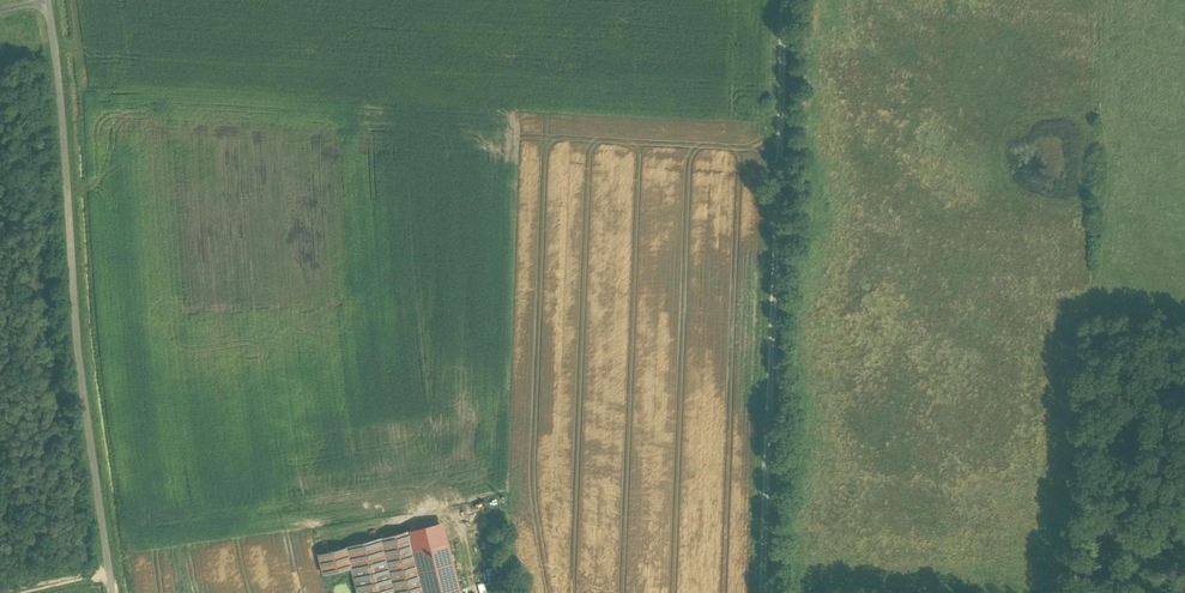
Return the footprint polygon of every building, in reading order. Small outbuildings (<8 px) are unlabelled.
[(320,557),(325,577),(353,571),(358,592),(466,592),(454,546),(420,554),(415,534),(320,557)]
